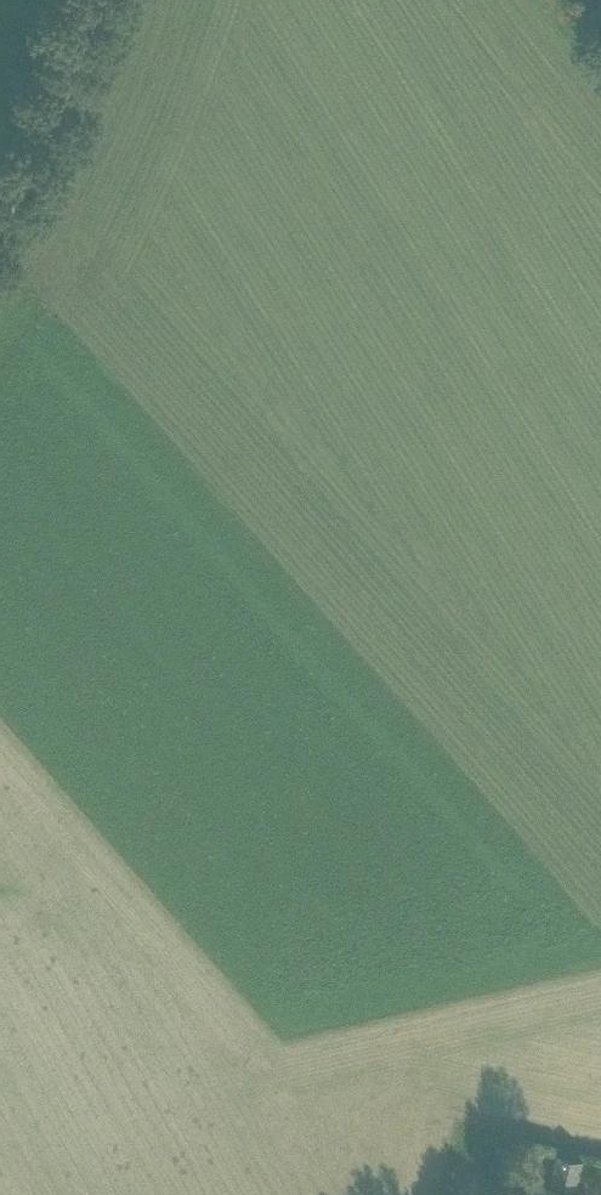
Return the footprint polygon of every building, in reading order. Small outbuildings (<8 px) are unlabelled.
[(585,1194),(547,1185),(545,1194),(585,1194)]
